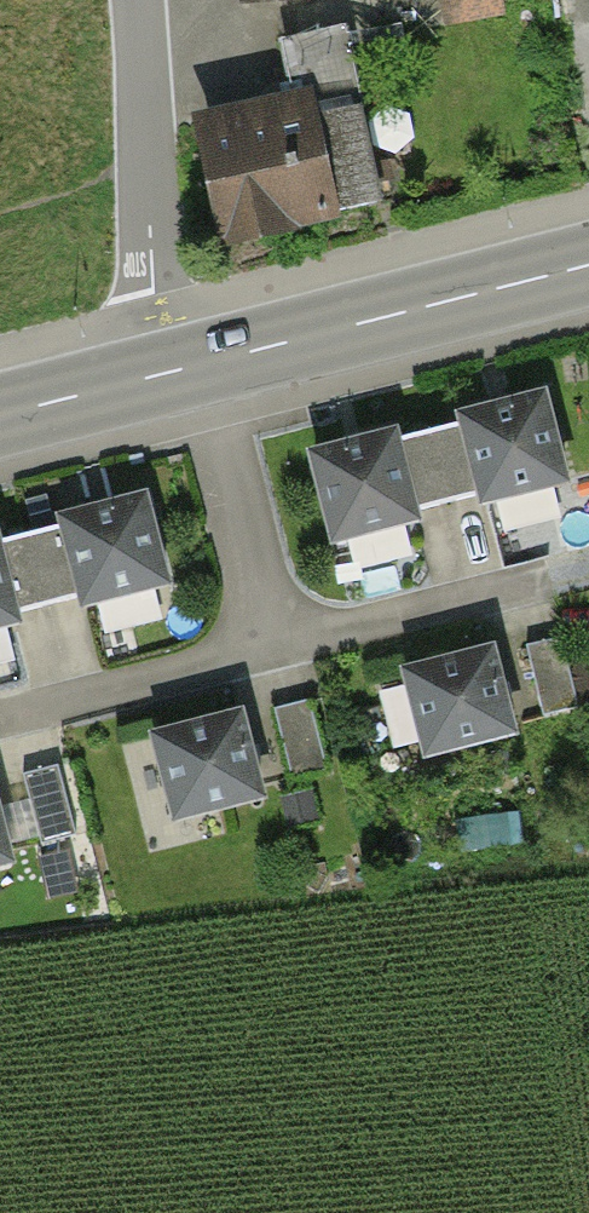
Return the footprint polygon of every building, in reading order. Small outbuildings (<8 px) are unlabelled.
[(497,0),(448,0),(451,22),(500,13),(497,0)] [(203,132),(227,240),(381,206),(342,27),(286,39),(296,83),(280,86),(286,114),(203,132)] [(554,398),(423,432),(448,526),(578,491),(554,398)] [(423,432),(293,467),(317,560),(448,526),(423,432)] [(142,501),(20,533),(43,619),(165,587),(142,501)] [(0,538),(0,631),(43,619),(20,533),(0,538)] [(555,641),(520,650),(537,718),(573,709),(555,641)] [(493,653),(402,677),(426,767),(516,743),(493,653)] [(311,708),(274,717),(293,787),(329,777),(311,708)] [(241,720),(145,745),(170,840),(266,815),(241,720)] [(65,768),(27,778),(48,855),(85,845),(65,768)] [(11,872),(0,832),(0,875),(11,872)]
